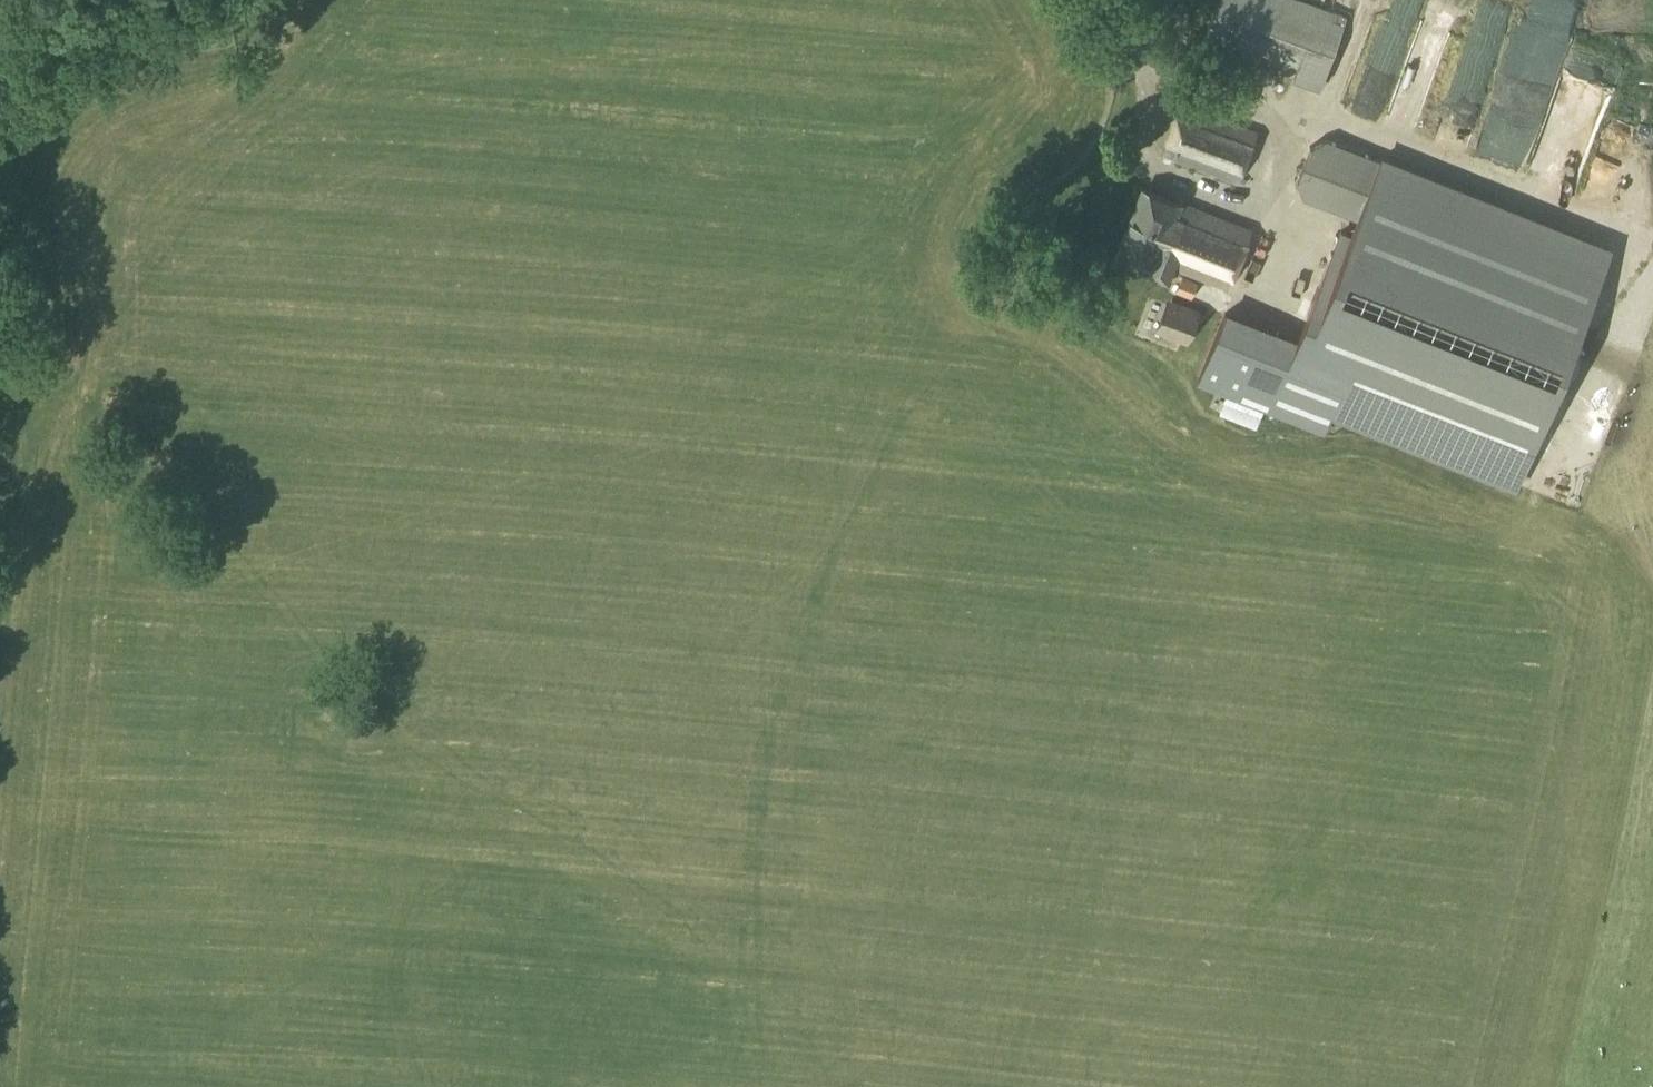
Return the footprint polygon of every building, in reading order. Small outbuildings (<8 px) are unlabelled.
[(1345,17),(1299,0),(1217,0),(1201,41),(1320,85),(1345,17)] [(1468,81),(1492,87),(1497,62),(1473,57),(1468,81)] [(1237,182),(1255,132),(1180,104),(1161,154),(1237,182)] [(1303,199),(1354,218),(1348,233),(1339,230),(1327,263),(1298,338),(1269,327),(1240,400),(1323,433),(1330,416),(1515,490),(1612,247),(1381,154),(1379,160),(1326,139),(1309,145),(1295,180),(1303,199)] [(1225,290),(1248,232),(1141,189),(1114,256),(1141,266),(1139,271),(1166,282),(1167,281),(1175,283),(1179,274),(1171,271),(1172,269),(1225,290)] [(1185,279),(1181,295),(1195,299),(1199,283),(1185,279)] [(1199,310),(1166,298),(1153,332),(1187,344),(1199,310)] [(1240,400),(1269,327),(1225,309),(1196,382),(1240,400)]
